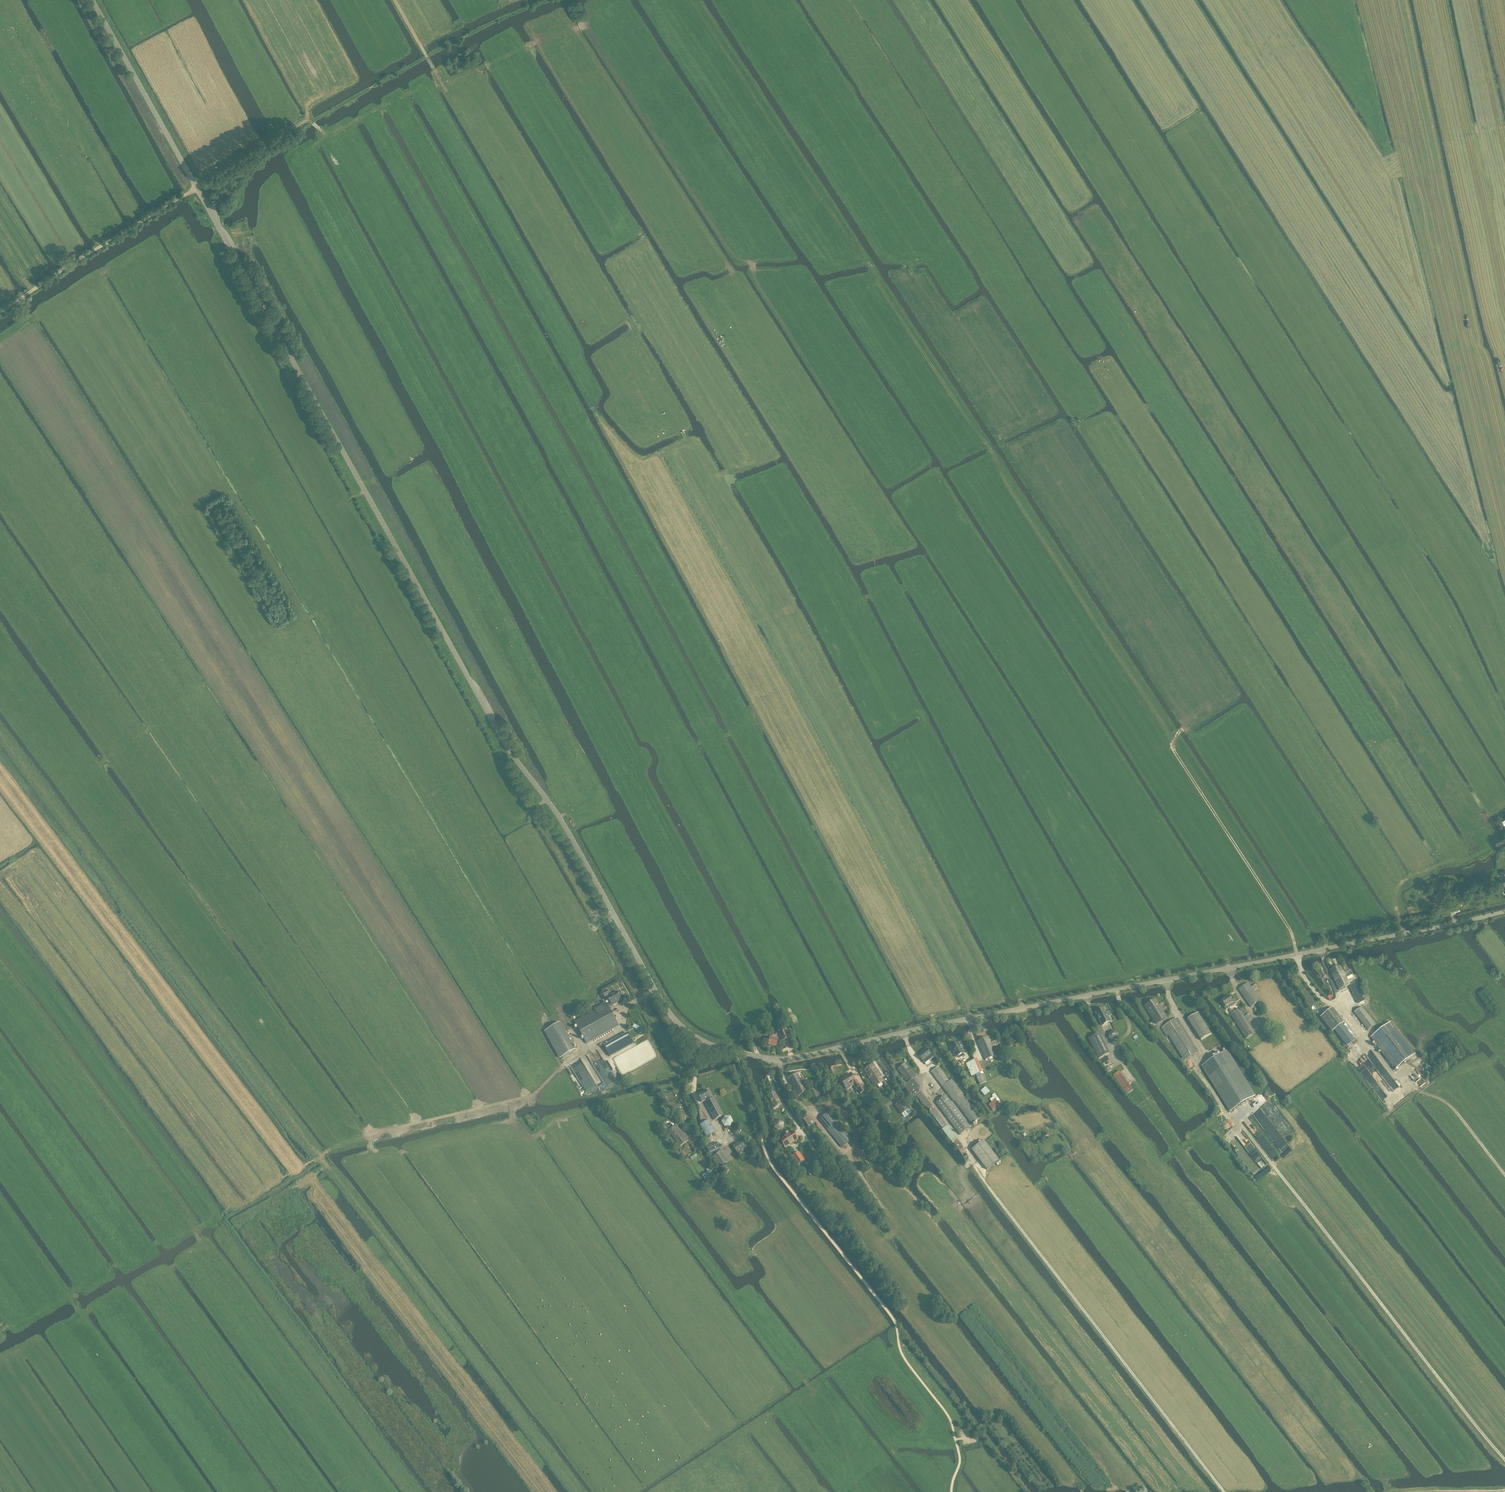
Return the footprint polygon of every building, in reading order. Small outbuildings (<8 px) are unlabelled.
[(1445,900),(1443,897),(1448,894),(1446,890),(1440,895),(1440,896),(1434,900),(1437,904),(1445,900)] [(1339,990),(1350,985),(1346,978),(1353,975),(1351,970),(1350,970),(1344,974),(1340,966),(1330,970),(1339,990)] [(1254,991),(1258,988),(1255,985),(1251,988),(1248,983),(1239,990),(1251,1007),(1260,1001),(1254,991)] [(606,1004),(574,1022),(586,1043),(619,1026),(609,1008),(616,1004),(615,1003),(621,1000),(617,992),(612,995),(610,990),(603,994),(605,998),(607,997),(611,1003),(607,1005),(606,1004)] [(1222,1001),(1225,1007),(1226,1010),(1228,1009),(1231,1014),(1246,1039),(1253,1034),(1237,1010),(1233,1013),(1230,1008),(1234,1005),(1233,1003),(1233,1002),(1229,996),(1222,1001)] [(1156,1024),(1167,1018),(1155,1000),(1145,1006),(1156,1024)] [(1368,1030),(1375,1024),(1362,1007),(1354,1013),(1368,1030)] [(1106,1013),(1104,1008),(1096,1012),(1102,1026),(1111,1022),(1108,1017),(1111,1015),(1109,1011),(1106,1013)] [(1355,1040),(1342,1024),(1344,1023),(1332,1008),(1321,1017),(1332,1032),(1334,1030),(1347,1046),(1355,1040)] [(1200,1041),(1211,1035),(1197,1013),(1187,1019),(1200,1041)] [(1184,1062),(1197,1053),(1186,1035),(1176,1019),(1161,1028),(1166,1037),(1168,1036),(1184,1062)] [(1415,1054),(1390,1022),(1371,1037),(1395,1069),(1415,1054)] [(555,1026),(545,1031),(560,1058),(575,1050),(560,1023),(557,1025),(555,1026)] [(778,1032),(782,1041),(790,1038),(785,1028),(778,1032)] [(1114,1031),(1109,1033),(1108,1038),(1113,1041),(1118,1039),(1118,1033),(1114,1031)] [(627,1033),(605,1046),(604,1046),(610,1056),(633,1044),(627,1033)] [(1088,1039),(1098,1059),(1109,1053),(1099,1033),(1088,1039)] [(998,1040),(990,1043),(988,1037),(977,1042),(985,1060),(996,1056),(992,1047),(994,1046),(994,1047),(995,1046),(1000,1044),(998,1040)] [(770,1039),(769,1046),(776,1047),(778,1040),(770,1039)] [(959,1058),(964,1056),(963,1054),(963,1053),(958,1043),(957,1044),(957,1043),(953,1045),(954,1045),(951,1047),(953,1051),(952,1051),(954,1054),(956,1057),(958,1056),(959,1058)] [(928,1060),(932,1057),(930,1055),(931,1055),(926,1049),(918,1056),(922,1061),(927,1058),(928,1060)] [(1229,1112),(1255,1096),(1227,1050),(1201,1067),(1229,1112)] [(976,1059),(971,1061),(966,1063),(971,1077),(982,1072),(976,1059)] [(584,1067),(599,1092),(615,1082),(608,1070),(609,1070),(601,1075),(593,1061),(584,1067)] [(884,1081),(873,1064),(864,1070),(873,1085),(875,1087),(884,1081)] [(920,1087),(913,1079),(915,1077),(904,1064),(897,1069),(908,1083),(904,1086),(913,1097),(918,1093),(916,1090),(920,1087)] [(949,1081),(938,1067),(931,1073),(953,1102),(954,1101),(972,1124),(980,1118),(962,1095),(963,1094),(952,1079),(949,1081)] [(1133,1090),(1119,1071),(1113,1075),(1127,1094),(1133,1090)] [(800,1096),(800,1095),(807,1092),(802,1083),(805,1082),(804,1079),(801,1080),(800,1079),(798,1074),(789,1079),(798,1097),(800,1096)] [(844,1077),(840,1080),(845,1088),(847,1090),(850,1088),(854,1085),(860,1094),(865,1091),(861,1085),(859,1086),(857,1083),(856,1081),(855,1081),(851,1074),(845,1078),(844,1077)] [(983,1074),(976,1077),(980,1085),(986,1082),(983,1074)] [(815,1104),(825,1099),(818,1086),(808,1091),(815,1104)] [(714,1098),(708,1101),(707,1100),(710,1098),(706,1090),(698,1095),(702,1103),(705,1101),(706,1102),(705,1103),(715,1120),(724,1115),(714,1098)] [(773,1109),(781,1105),(774,1092),(767,1096),(774,1107),(773,1108),(773,1109)] [(941,1128),(945,1125),(934,1109),(919,1092),(916,1095),(922,1102),(921,1103),(929,1112),(941,1128)] [(960,1134),(969,1127),(945,1095),(936,1102),(960,1134)] [(1002,1108),(995,1098),(986,1104),(993,1114),(1002,1108)] [(910,1110),(904,1100),(895,1105),(901,1115),(910,1110)] [(841,1148),(851,1140),(828,1111),(819,1119),(841,1148)] [(730,1117),(725,1117),(722,1122),(725,1126),(730,1127),(733,1122),(730,1117)] [(709,1121),(700,1126),(706,1137),(715,1132),(709,1121)] [(688,1140),(676,1125),(669,1130),(680,1146),(688,1140)] [(785,1148),(798,1139),(793,1131),(780,1140),(785,1148)] [(733,1147),(739,1155),(750,1147),(744,1139),(733,1147)] [(986,1170),(998,1161),(983,1141),(971,1150),(986,1170)] [(721,1151),(716,1142),(706,1147),(711,1156),(721,1151)] [(805,1161),(799,1152),(791,1157),(797,1166),(805,1161)] [(702,1176),(706,1182),(715,1177),(711,1171),(702,1176)]
